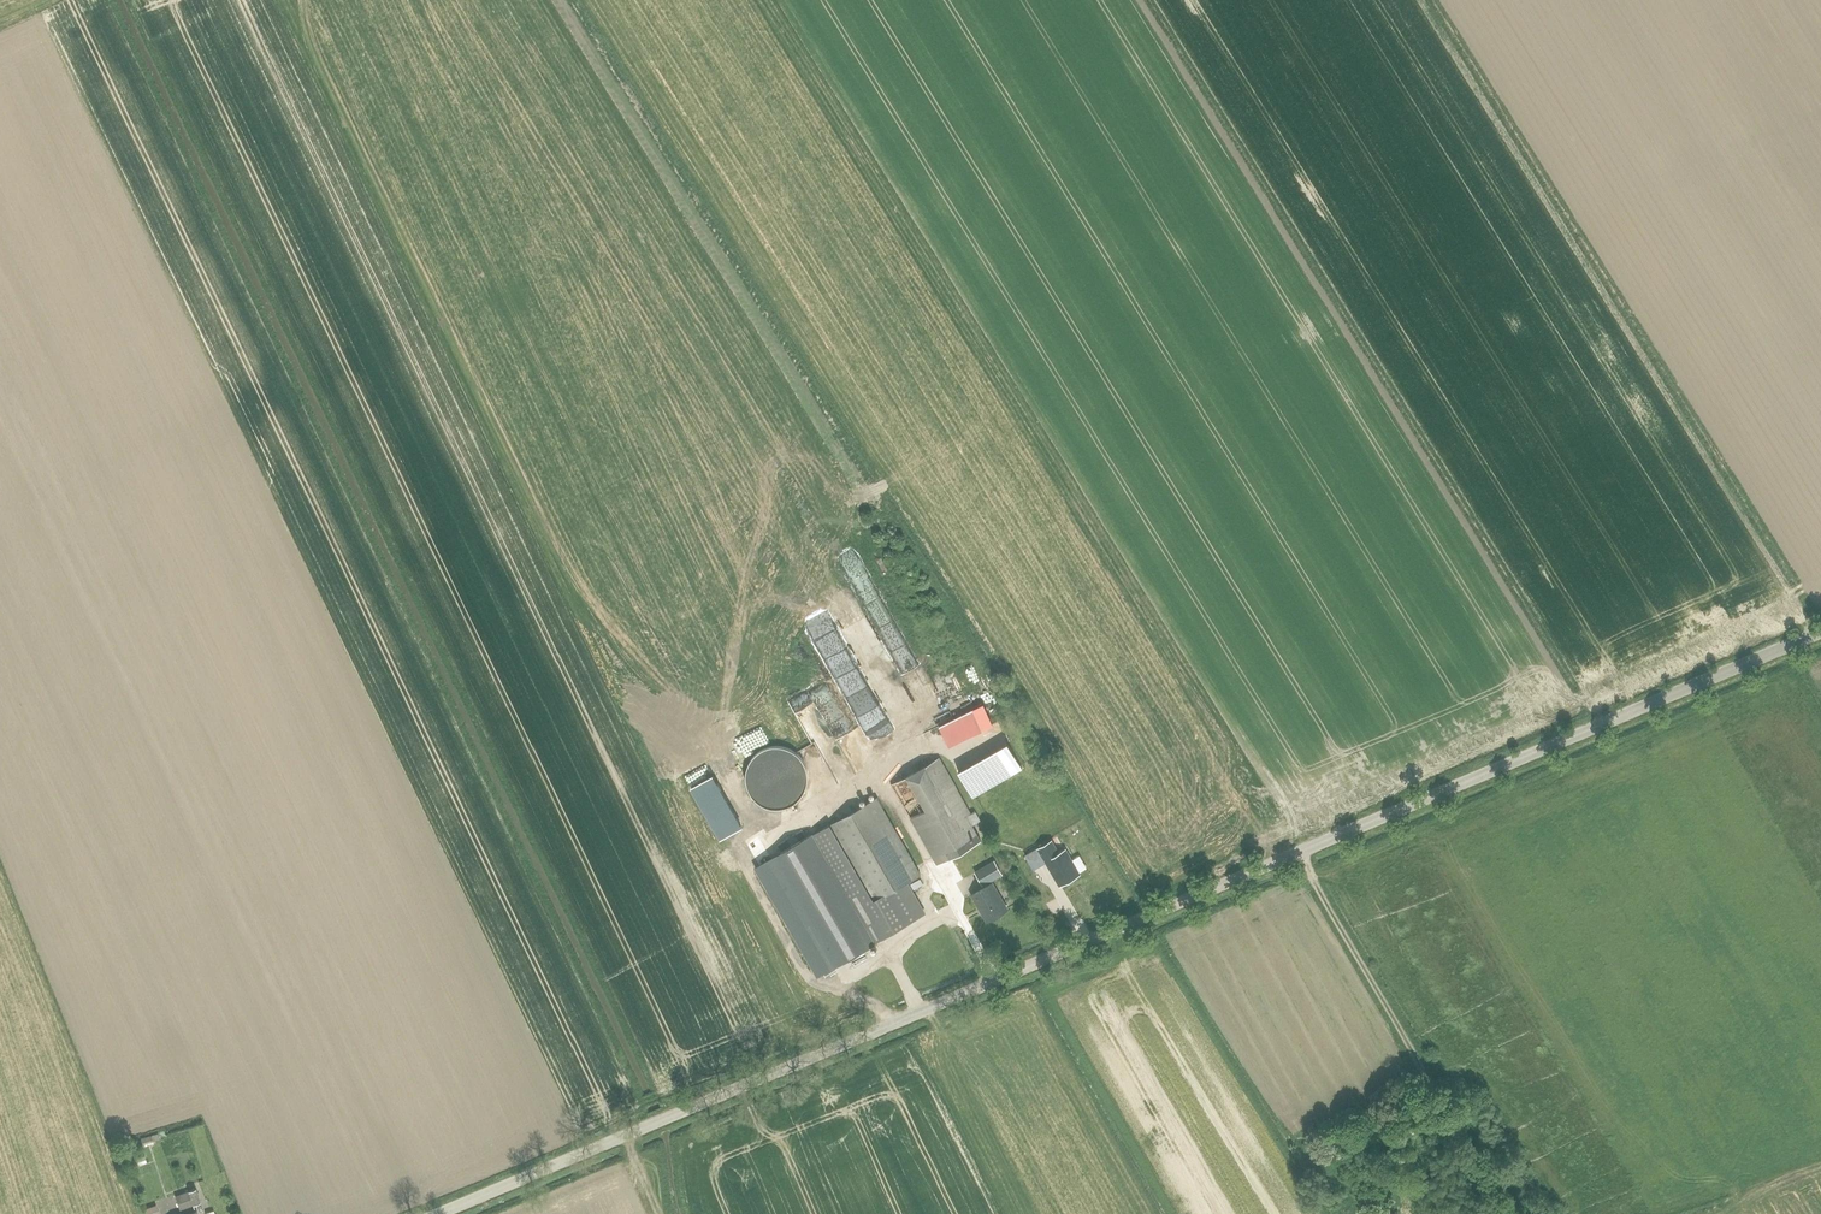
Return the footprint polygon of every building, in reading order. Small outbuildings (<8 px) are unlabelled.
[(818,634),(868,748),(892,738),(874,695),(904,682),(905,677),(897,661),(886,659),(888,646),(884,636),(875,635),(875,631),(870,619),(864,618),(850,624),(848,637),(843,639),(850,640),(847,656),(831,619),(820,623),(818,634)] [(936,699),(911,654),(899,660),(914,689),(915,689),(924,706),(936,699)] [(972,707),(940,724),(951,744),(983,727),(972,707)] [(1008,742),(958,768),(973,796),(1023,770),(1008,742)] [(943,758),(894,783),(937,863),(985,838),(943,758)] [(824,833),(880,939),(927,914),(908,880),(917,876),(879,805),(824,833)] [(824,833),(771,861),(827,967),(880,939),(824,833)] [(1002,874),(995,860),(976,870),(984,884),(1002,874)] [(996,881),(971,894),(986,921),(1010,908),(996,881)] [(141,1138),(144,1146),(161,1141),(158,1133),(141,1138)] [(192,1205),(201,1202),(197,1189),(188,1192),(192,1205)] [(188,1192),(176,1196),(181,1211),(193,1207),(192,1205),(188,1192)] [(160,1213),(156,1204),(146,1208),(148,1213),(160,1213)]
